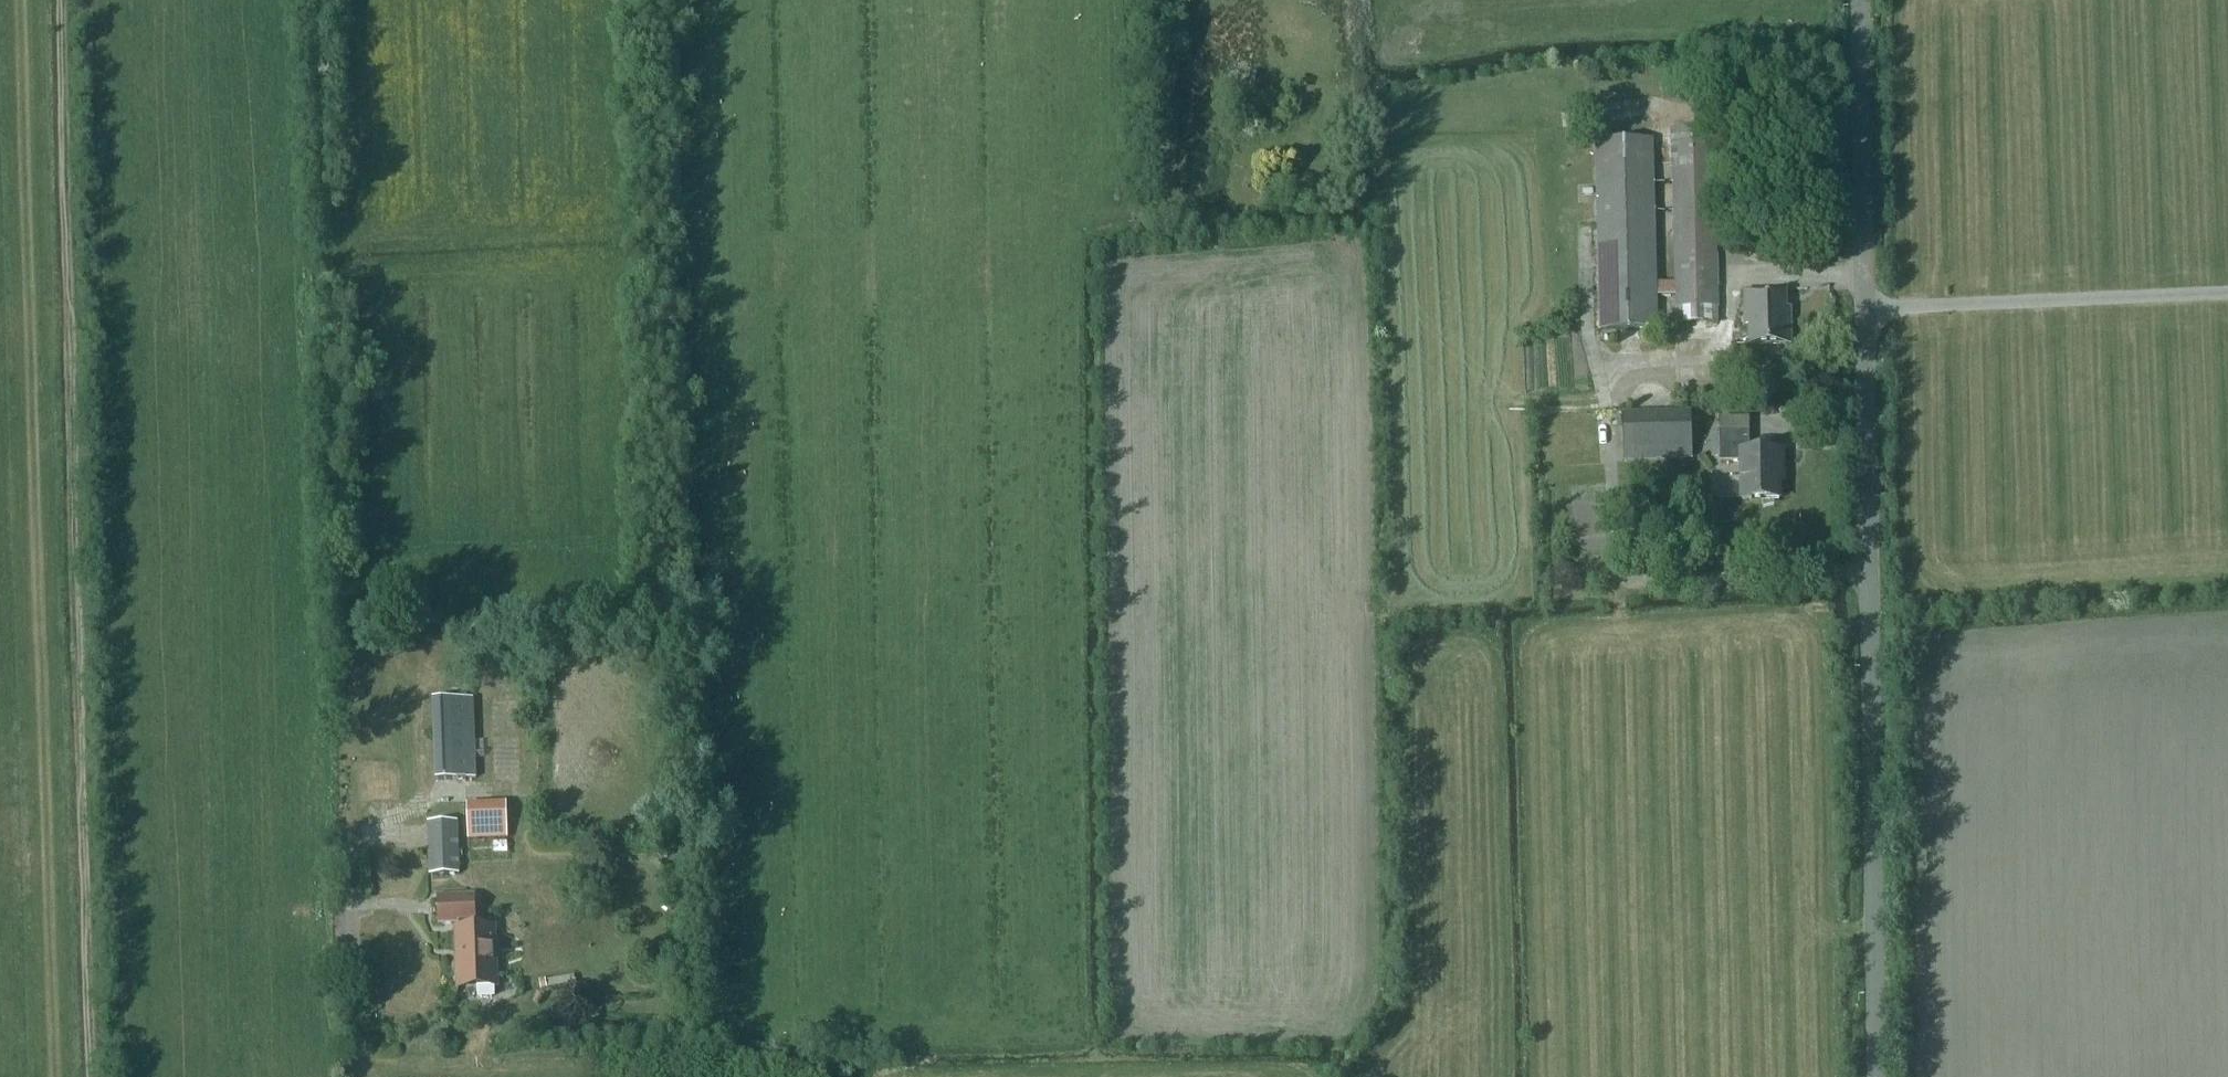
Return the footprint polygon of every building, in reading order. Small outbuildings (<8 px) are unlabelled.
[(1672,131),(1676,283),(1654,283),(1650,143),(1599,144),(1603,329),(1655,328),(1654,297),(1677,296),(1677,324),(1716,323),(1711,129),(1672,131)] [(1783,312),(1783,294),(1742,295),(1743,328),(1748,328),(1748,347),(1790,346),(1789,312),(1783,312)] [(1622,451),(1692,449),(1691,412),(1622,415),(1622,451)] [(1783,449),(1749,451),(1747,436),(1718,438),(1718,436),(1710,436),(1711,459),(1719,459),(1719,461),(1736,461),(1738,502),(1781,501),(1781,483),(1785,483),(1783,449)] [(473,700),(434,701),(436,783),(475,782),(473,700)] [(472,802),(473,840),(514,838),(513,800),(472,802)] [(457,876),(456,823),(429,823),(430,877),(457,876)] [(477,984),(477,996),(481,998),(493,998),(495,995),(495,989),(498,989),(496,930),(471,931),(471,899),(437,900),(437,925),(457,924),(457,931),(453,931),(454,952),(454,966),(451,966),(451,981),(454,981),(454,984),(477,984)]
